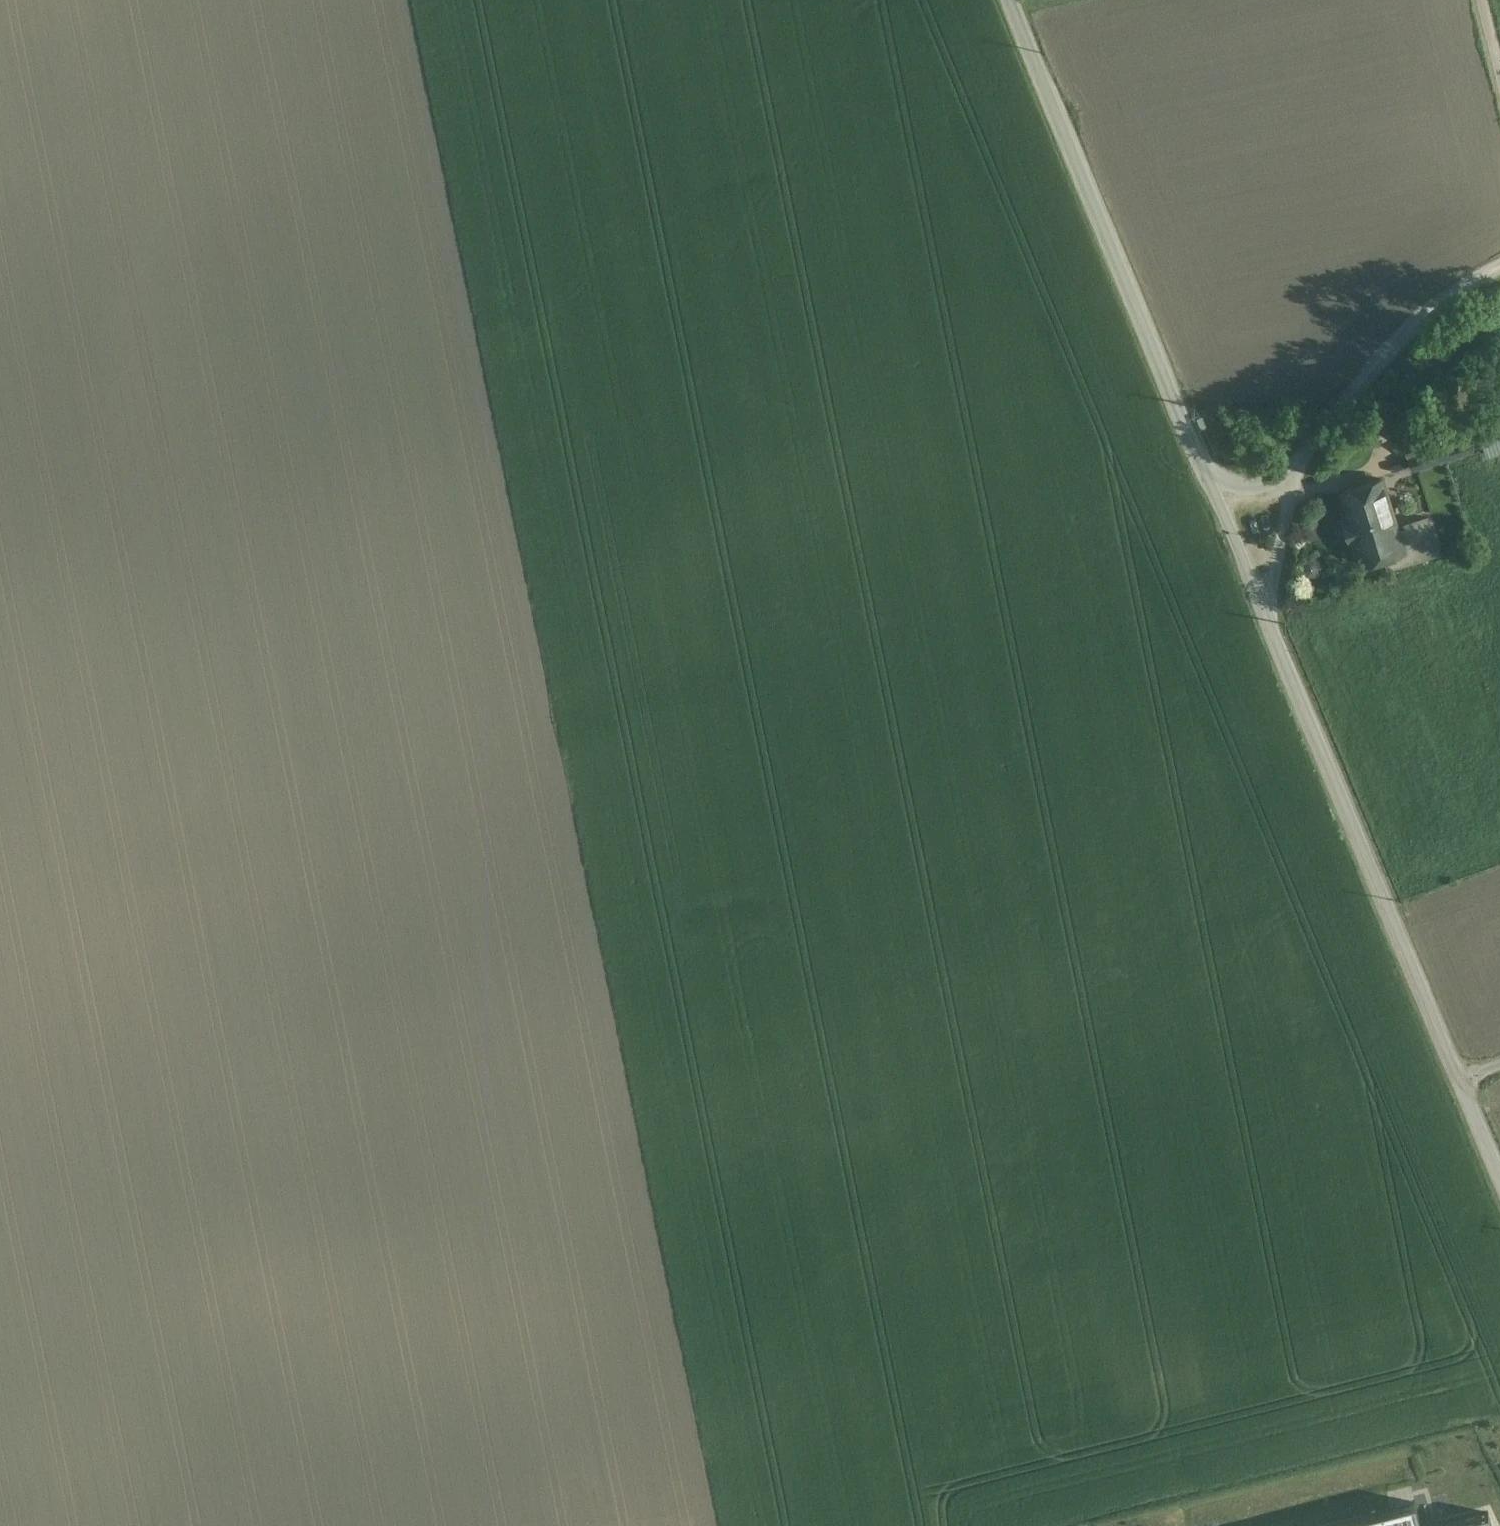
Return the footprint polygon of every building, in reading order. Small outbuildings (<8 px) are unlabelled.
[(1398,529),(1382,478),(1342,491),(1351,519),(1345,523),(1350,539),(1357,539),(1358,542),(1359,542),(1365,562),(1396,553),(1395,552),(1404,550),(1399,534),(1397,529),(1398,529)] [(1428,517),(1406,524),(1409,531),(1399,534),(1404,550),(1395,552),(1396,553),(1399,564),(1439,552),(1428,517)] [(1327,1525),(1419,1525),(1413,1504),(1327,1525)] [(1436,1525),(1490,1525),(1486,1513),(1436,1525)]
